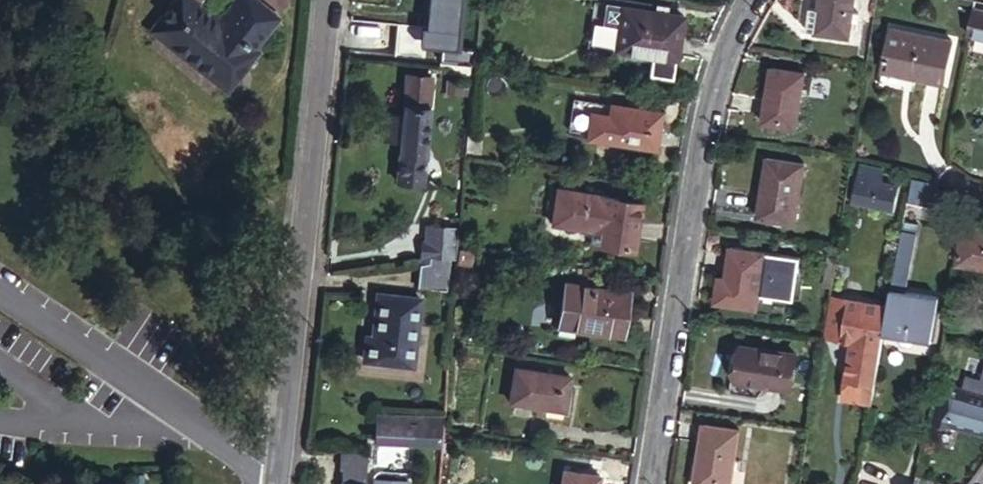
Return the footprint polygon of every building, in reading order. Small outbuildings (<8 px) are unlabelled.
[(229,89),(258,50),(255,46),(278,14),(260,0),(236,0),(220,21),(196,2),(193,0),(176,0),(153,31),(229,89)] [(467,0),(431,0),(427,40),(462,43),(467,0)] [(855,0),(822,0),(820,6),(813,5),(809,27),(849,33),(852,17),(858,18),(859,11),(853,10),(855,0)] [(978,8),(973,32),(982,35),(982,10),(978,8)] [(674,60),(680,16),(619,9),(615,53),(674,60)] [(942,79),(952,40),(889,26),(879,68),(905,74),(906,70),(942,79)] [(800,123),(807,72),(773,67),(765,119),(800,123)] [(435,74),(409,71),(405,113),(403,139),(399,180),(424,182),(435,74)] [(657,150),(662,114),(613,106),(610,118),(592,114),(588,139),(657,150)] [(405,113),(388,112),(385,137),(403,139),(405,113)] [(484,132),(470,132),(468,152),(482,152),(482,138),(484,139),(484,132)] [(793,222),(802,162),(768,158),(757,218),(766,218),(765,224),(784,226),(785,221),(793,222)] [(881,184),(884,170),(861,166),(855,203),(897,210),(902,187),(881,184)] [(939,183),(911,179),(908,194),(937,199),(939,183)] [(593,195),(560,190),(554,225),(582,230),(581,236),(614,240),(620,199),(609,197),(610,190),(595,187),(593,195)] [(967,201),(955,264),(982,268),(982,204),(967,201)] [(431,253),(431,246),(450,247),(455,247),(459,247),(460,238),(455,238),(456,218),(424,218),(424,233),(420,233),(419,255),(431,253)] [(888,307),(885,328),(933,336),(941,294),(907,287),(919,228),(903,225),(888,307)] [(431,246),(431,253),(419,255),(418,280),(449,281),(450,247),(431,246)] [(755,306),(763,252),(732,248),(727,280),(720,279),(715,306),(732,309),(733,303),(755,306)] [(623,335),(629,294),(562,284),(557,325),(623,335)] [(385,357),(392,289),(380,288),(376,331),(369,331),(366,355),(385,357)] [(422,292),(392,289),(385,357),(415,361),(422,292)] [(845,397),(872,402),(885,328),(888,307),(831,297),(825,335),(854,340),(845,397)] [(948,308),(944,333),(982,339),(982,314),(948,308)] [(790,384),(796,353),(743,345),(739,363),(734,362),(730,382),(756,387),(758,379),(790,384)] [(942,383),(934,419),(982,430),(982,362),(979,377),(963,373),(960,387),(942,383)] [(564,410),(570,377),(517,369),(512,402),(564,410)] [(379,412),(378,439),(411,439),(411,421),(417,421),(417,412),(379,412)] [(441,422),(441,413),(417,412),(417,421),(441,422)] [(440,440),(441,422),(417,421),(416,439),(440,440)] [(740,426),(707,421),(702,454),(696,453),(691,483),(708,483),(716,483),(731,483),(740,426)] [(367,467),(368,450),(345,448),(343,465),(347,465),(367,467)] [(562,483),(602,483),(603,476),(593,474),(594,467),(575,464),(574,471),(565,469),(562,483)] [(369,467),(367,467),(347,465),(345,483),(368,483),(369,467)] [(375,475),(375,483),(412,483),(412,478),(375,475)]
